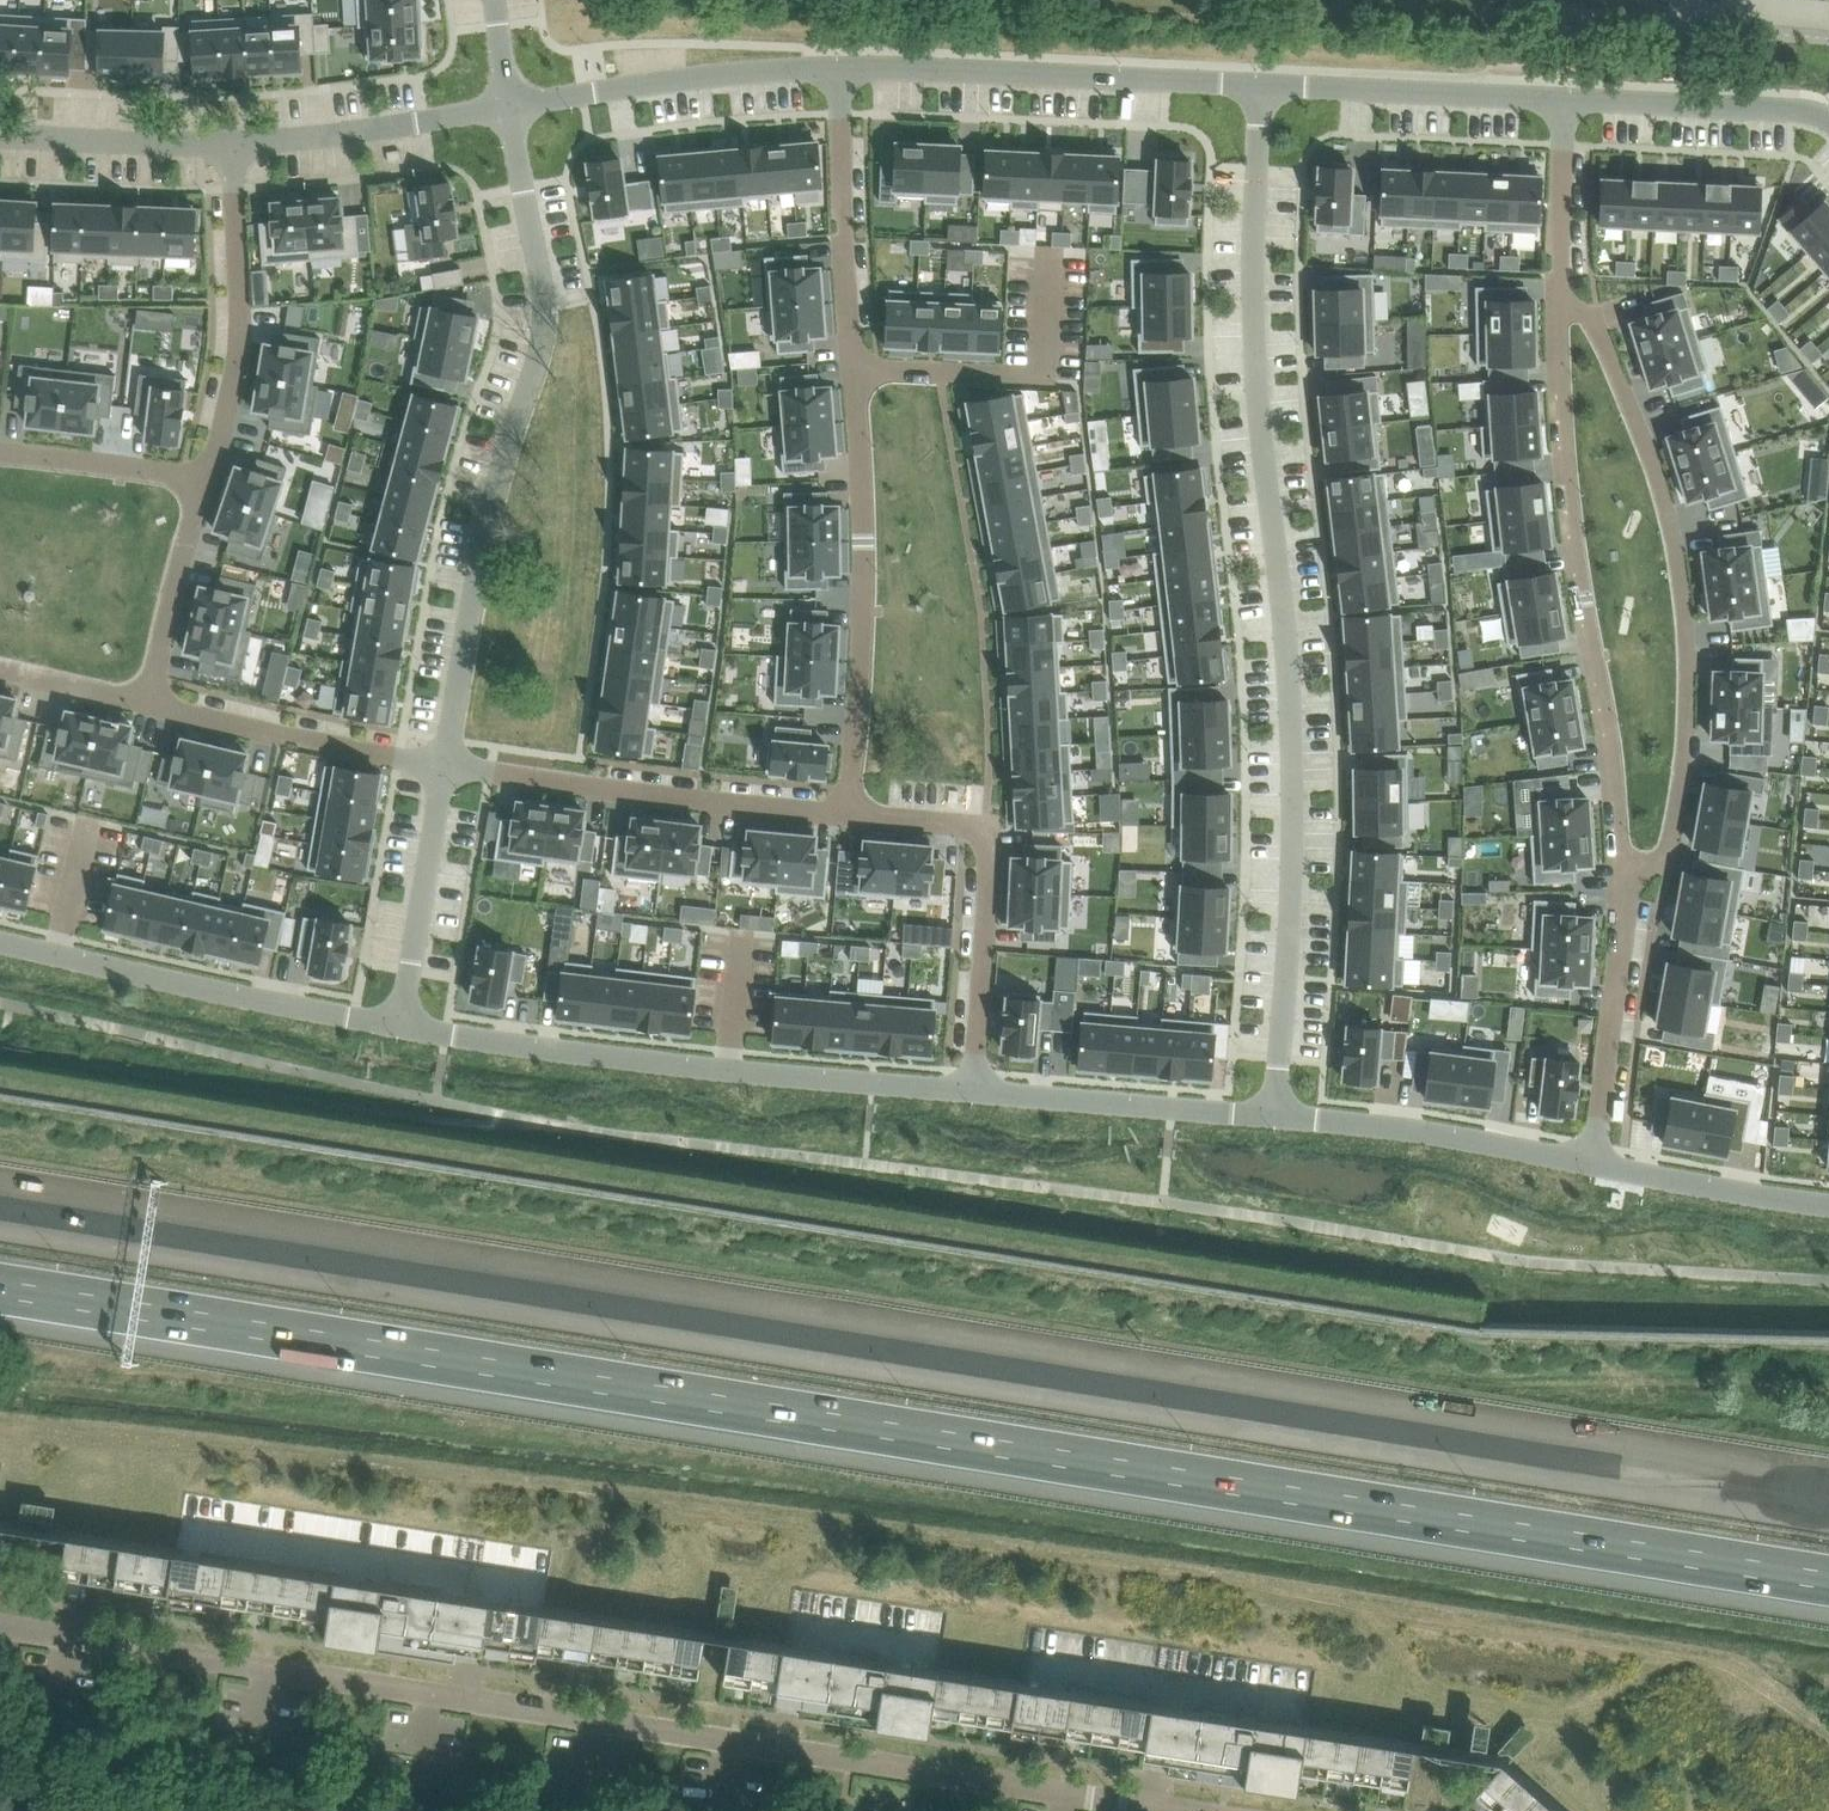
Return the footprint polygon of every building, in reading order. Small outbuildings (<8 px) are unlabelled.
[(359,27),(365,27),(365,25),(422,22),(421,0),(357,0),(359,27)] [(313,13),(270,15),(271,27),(273,27),(275,72),(286,71),(286,75),(300,75),(299,70),(301,70),(301,68),(302,68),(301,53),(316,53),(314,24),(313,13)] [(17,71),(20,15),(0,14),(0,70),(17,71)] [(20,15),(17,71),(43,73),(46,16),(20,15)] [(46,16),(43,73),(54,73),(53,78),(67,78),(67,74),(69,74),(69,72),(70,72),(72,32),(71,32),(72,18),(46,16)] [(247,17),(219,18),(222,75),(249,73),(246,28),(247,28),(247,17)] [(179,32),(179,60),(195,60),(196,74),(196,76),(198,76),(198,81),(212,80),(211,75),(222,75),(219,18),(193,20),(193,32),(179,32)] [(422,22),(365,25),(365,27),(367,59),(389,57),(389,60),(403,59),(403,57),(420,56),(420,47),(423,47),(422,22)] [(329,23),(314,24),(316,53),(330,52),(329,23)] [(133,31),(132,80),(150,80),(151,79),(163,79),(163,77),(164,60),(179,60),(179,32),(179,27),(164,26),(163,32),(133,31)] [(247,28),(246,28),(249,73),(275,72),(273,27),(271,27),(247,28)] [(86,30),(86,58),(100,59),(100,75),(100,77),(113,78),(113,79),(132,80),(133,31),(86,30)] [(802,144),(791,145),(795,189),(821,187),(821,185),(818,145),(817,142),(815,143),(815,138),(802,139),(802,144)] [(882,161),(880,201),(895,201),(896,196),(925,197),(926,197),(929,143),(910,142),(910,144),(898,143),(898,145),(897,145),(896,162),(882,161)] [(925,197),(925,203),(958,204),(958,193),(973,193),(974,165),(960,165),(960,148),(960,146),(948,145),(948,144),(929,143),(926,197),(925,197)] [(791,145),(765,147),(769,192),(770,192),(795,189),(791,145)] [(986,193),(985,201),(1011,202),(1012,202),(1015,152),(1003,151),(1003,147),(990,146),(990,151),(988,151),(987,153),(985,193),(986,193)] [(765,147),(739,149),(743,200),(745,200),(770,197),(770,192),(769,192),(765,147)] [(739,149),(713,152),(718,208),(745,205),(745,200),(743,200),(739,149)] [(661,159),(660,159),(664,199),(666,213),(692,210),(686,154),(676,155),(676,151),(662,152),(663,156),(661,156),(661,159)] [(713,152),(686,154),(692,210),(718,208),(713,152)] [(1011,202),(1011,208),(1039,209),(1039,198),(1038,198),(1040,153),(1015,152),(1012,202),(1011,202)] [(1089,200),(1088,212),(1116,213),(1119,157),(1117,157),(1117,152),(1104,152),(1104,156),(1092,156),(1090,200),(1089,200)] [(1040,153),(1038,198),(1039,198),(1064,199),(1066,154),(1040,153)] [(590,163),(588,163),(596,221),(598,221),(626,218),(626,217),(628,217),(628,211),(642,209),(641,199),(652,198),(650,180),(624,183),(621,159),(619,159),(617,159),(617,154),(600,156),(600,162),(590,163)] [(1066,154),(1064,199),(1089,200),(1090,200),(1092,156),(1066,154)] [(1125,168),(1123,202),(1156,203),(1155,224),(1188,226),(1191,161),(1189,161),(1179,161),(1179,155),(1162,154),(1162,160),(1161,160),(1158,160),(1158,170),(1125,168)] [(1320,168),(1317,232),(1364,234),(1366,194),(1351,194),(1352,169),(1350,169),(1349,169),(1349,163),(1332,162),(1332,168),(1322,167),(1322,168),(1320,168)] [(1384,169),(1381,226),(1408,227),(1411,171),(1399,170),(1399,166),(1386,165),(1386,170),(1384,169)] [(1411,171),(1408,227),(1434,228),(1437,172),(1411,171)] [(1437,172),(1434,228),(1461,229),(1461,224),(1460,224),(1463,173),(1437,172)] [(1514,176),(1511,232),(1538,233),(1541,177),(1539,177),(1539,172),(1526,172),(1526,176),(1514,176)] [(1463,173),(1460,224),(1461,224),(1484,225),(1486,225),(1488,174),(1463,173)] [(1484,225),(1484,230),(1511,232),(1514,176),(1488,174),(1486,225),(1484,225)] [(1603,175),(1601,225),(1628,226),(1630,181),(1615,180),(1615,176),(1603,175)] [(423,224),(408,226),(413,259),(419,259),(446,255),(443,237),(455,236),(455,235),(457,235),(455,219),(456,219),(453,198),(452,199),(450,183),(448,183),(448,182),(438,184),(437,178),(420,181),(421,186),(420,186),(420,187),(418,187),(423,224)] [(1656,182),(1654,227),(1679,228),(1682,179),(1670,179),(1669,183),(1656,182)] [(1682,179),(1679,228),(1705,230),(1707,185),(1693,184),(1694,180),(1682,179)] [(1630,181),(1628,226),(1654,227),(1656,182),(1630,181)] [(1733,186),(1731,231),(1758,232),(1760,183),(1748,182),(1748,187),(1733,186)] [(1707,185),(1705,230),(1731,231),(1733,186),(1707,185)] [(331,195),(306,197),(311,260),(359,256),(356,215),(343,216),(343,215),(341,215),(340,198),(331,199),(331,195)] [(272,222),(260,223),(263,264),(311,260),(306,197),(281,199),(281,203),(273,203),(274,220),(272,221),(272,222)] [(1,247),(0,259),(48,262),(50,222),(35,221),(36,205),(36,203),(24,202),(24,200),(5,199),(2,248),(1,247)] [(1780,219),(1809,251),(1828,234),(1828,200),(1828,199),(1823,203),(1812,212),(1802,200),(1780,219)] [(55,247),(54,261),(84,262),(84,257),(82,257),(84,205),(83,205),(83,201),(70,200),(70,204),(57,204),(57,206),(56,206),(55,247)] [(167,208),(166,254),(194,255),(194,253),(195,230),(199,230),(200,213),(195,212),(195,209),(193,209),(193,205),(180,204),(180,209),(167,208)] [(84,205),(82,257),(84,257),(109,258),(110,258),(112,206),(84,205)] [(109,258),(109,263),(139,264),(139,253),(138,253),(140,207),(137,207),(115,206),(112,206),(110,258),(109,258)] [(140,207),(138,253),(139,253),(166,254),(167,208),(140,207)] [(807,221),(797,222),(798,236),(808,235),(807,221)] [(797,222),(788,223),(789,237),(798,236),(797,222)] [(1001,229),(1001,244),(1010,244),(1011,230),(1001,229)] [(1011,230),(1010,244),(1020,245),(1021,230),(1011,230)] [(1053,232),(1052,246),(1062,247),(1062,232),(1053,232)] [(1062,232),(1062,247),(1071,247),(1072,233),(1062,232)] [(1112,234),(1111,249),(1121,249),(1121,235),(1112,234)] [(1809,251),(1825,271),(1828,268),(1828,234),(1809,251)] [(730,235),(721,237),(723,251),(732,250),(730,235)] [(721,237),(711,238),(713,252),(723,251),(721,237)] [(911,239),(910,254),(920,254),(921,240),(911,239)] [(695,240),(686,241),(687,255),(697,254),(695,240)] [(921,240),(920,254),(930,254),(930,240),(921,240)] [(965,249),(964,263),(974,264),(975,249),(965,249)] [(975,249),(974,264),(984,264),(984,250),(975,249)] [(1449,253),(1448,267),(1458,268),(1459,253),(1449,253)] [(1459,253),(1458,268),(1468,268),(1468,253),(1459,253)] [(800,255),(765,258),(769,306),(822,302),(820,268),(803,269),(802,267),(801,267),(801,264),(800,255)] [(1375,255),(1374,269),(1387,270),(1387,256),(1375,255)] [(1500,255),(1500,270),(1510,270),(1510,255),(1500,255)] [(1510,255),(1510,270),(1519,270),(1520,256),(1510,255)] [(1407,257),(1406,272),(1415,272),(1416,258),(1407,257)] [(1172,258),(1132,259),(1133,307),(1139,307),(1139,305),(1192,304),(1192,285),(1191,285),(1190,273),(1188,273),(1172,273),(1172,258)] [(1616,260),(1616,275),(1625,276),(1626,261),(1616,260)] [(1626,261),(1625,276),(1635,276),(1636,262),(1626,261)] [(1719,265),(1719,280),(1728,280),(1729,266),(1719,265)] [(1729,266),(1728,280),(1738,281),(1739,266),(1729,266)] [(461,268),(433,273),(436,288),(464,283),(461,268)] [(1667,270),(1667,285),(1676,285),(1677,271),(1667,270)] [(1677,271),(1676,285),(1686,286),(1687,271),(1677,271)] [(1316,303),(1314,303),(1315,322),(1375,320),(1373,274),(1334,275),(1334,290),(1317,290),(1315,290),(1316,303)] [(608,283),(604,283),(606,296),(610,296),(612,306),(656,301),(653,275),(650,276),(650,275),(611,280),(608,281),(608,283)] [(100,285),(100,299),(109,299),(109,285),(100,285)] [(109,285),(109,299),(119,299),(119,285),(109,285)] [(164,285),(154,285),(154,299),(164,299),(164,285)] [(173,285),(164,285),(164,299),(173,299),(173,285)] [(711,285),(696,287),(698,297),(712,294),(711,285)] [(1516,286),(1476,287),(1477,333),(1536,332),(1536,313),(1534,313),(1534,301),(1532,301),(1532,300),(1527,301),(1516,301),(1516,286)] [(889,303),(887,343),(887,345),(915,347),(918,290),(890,289),(889,303)] [(918,290),(915,347),(943,348),(945,292),(918,290)] [(64,292),(54,292),(54,306),(64,306),(64,292)] [(945,292),(943,348),(971,349),(973,299),(974,293),(945,292)] [(1633,331),(1630,332),(1637,356),(1698,338),(1684,292),(1644,304),(1648,316),(1647,316),(1647,318),(1631,323),(1633,331)] [(421,306),(415,337),(420,339),(420,337),(473,348),(477,330),(476,329),(478,317),(476,317),(460,313),(463,299),(435,293),(432,308),(421,306)] [(712,294),(698,297),(700,306),(714,304),(712,294)] [(268,295),(253,295),(254,306),(269,305),(268,295)] [(656,301),(612,306),(615,333),(659,327),(659,329),(671,328),(667,299),(656,301)] [(973,299),(971,349),(998,351),(999,348),(1001,308),(1001,300),(973,299)] [(1778,299),(1767,308),(1773,316),(1784,307),(1778,299)] [(822,302),(769,306),(771,339),(777,338),(778,353),(808,351),(807,338),(808,338),(808,336),(825,335),(822,302)] [(1192,304),(1139,305),(1139,307),(1139,352),(1173,351),(1173,337),(1189,336),(1191,336),(1191,324),(1193,324),(1192,304)] [(1784,307),(1773,316),(1779,323),(1790,314),(1784,307)] [(1407,319),(1407,329),(1425,329),(1425,318),(1407,319)] [(1375,320),(1315,322),(1315,341),(1317,341),(1317,353),(1319,353),(1336,353),(1336,368),(1365,367),(1364,352),(1375,351),(1375,320)] [(659,327),(615,333),(618,359),(662,353),(662,352),(659,329),(659,327)] [(266,344),(260,377),(313,386),(313,385),(321,338),(285,332),(282,347),(266,344)] [(1536,332),(1477,333),(1477,365),(1489,364),(1489,379),(1517,378),(1517,364),(1529,364),(1533,364),(1535,364),(1535,351),(1537,351),(1536,332)] [(719,336),(705,338),(706,347),(720,344),(719,336)] [(420,339),(411,383),(444,390),(447,375),(463,379),(463,378),(465,379),(468,367),(469,367),(473,348),(420,337),(420,339)] [(1698,338),(1637,356),(1645,380),(1648,379),(1651,387),(1667,382),(1668,384),(1672,396),(1707,386),(1702,371),(1708,370),(1698,338)] [(1811,339),(1799,348),(1805,356),(1817,347),(1811,339)] [(1817,347),(1805,356),(1812,363),(1823,354),(1817,347)] [(662,353),(618,359),(621,385),(671,379),(671,377),(668,351),(662,352),(662,353)] [(723,361),(706,364),(708,373),(724,371),(723,361)] [(20,364),(15,406),(30,408),(28,425),(61,429),(68,370),(20,364)] [(1173,365),(1134,369),(1138,413),(1197,409),(1196,390),(1194,390),(1193,378),(1191,378),(1175,379),(1173,365)] [(1805,366),(1787,370),(1805,392),(1818,381),(1805,366)] [(68,370),(61,429),(63,429),(63,433),(79,435),(80,431),(94,433),(96,416),(111,417),(116,375),(68,370)] [(140,374),(135,413),(150,415),(147,439),(155,440),(154,445),(171,447),(171,442),(179,443),(187,379),(140,374)] [(811,374),(781,376),(785,423),(785,425),(833,421),(830,387),(813,389),(813,386),(812,387),(811,374)] [(1322,409),(1320,409),(1322,428),(1376,422),(1376,423),(1382,422),(1376,375),(1337,380),(1339,394),(1322,396),(1320,396),(1322,409)] [(671,379),(621,385),(624,411),(680,404),(677,376),(671,377),(671,379)] [(255,378),(253,395),(257,395),(255,410),(271,413),(269,428),(311,434),(319,386),(313,385),(313,386),(260,377),(260,379),(255,378)] [(1489,379),(1483,379),(1484,395),(1486,425),(1486,427),(1540,423),(1539,404),(1537,404),(1536,392),(1534,392),(1530,392),(1518,393),(1517,378),(1489,379)] [(733,388),(718,389),(719,398),(733,398),(733,388)] [(970,403),(968,403),(973,429),(1028,419),(1024,393),(1010,396),(1010,395),(970,403)] [(414,395),(408,421),(451,433),(454,422),(458,423),(461,410),(457,409),(458,406),(414,395)] [(359,398),(356,408),(371,411),(373,402),(359,398)] [(733,398),(719,398),(719,408),(733,407),(733,398)] [(626,422),(621,422),(623,435),(627,435),(628,437),(630,437),(670,432),(684,430),(680,404),(624,411),(626,422)] [(1670,445),(1667,446),(1674,470),(1735,452),(1721,405),(1681,418),(1684,430),(1684,432),(1668,437),(1670,445)] [(356,408),(354,417),(368,421),(371,411),(356,408)] [(1197,409),(1138,413),(1141,446),(1152,445),(1153,459),(1181,457),(1179,442),(1196,441),(1196,440),(1198,440),(1197,428),(1199,428),(1197,409)] [(1079,411),(1065,413),(1066,423),(1080,421),(1079,411)] [(1028,419),(973,429),(978,455),(1033,445),(1028,419)] [(408,421),(401,446),(444,458),(451,433),(408,421)] [(785,423),(779,424),(784,473),(819,470),(818,458),(819,458),(819,455),(836,454),(833,421),(785,425),(785,423)] [(1376,422),(1322,428),(1324,447),(1326,447),(1327,459),(1329,459),(1345,457),(1347,472),(1381,468),(1376,423),(1376,422)] [(1486,425),(1481,426),(1483,458),(1494,457),(1495,473),(1523,470),(1522,456),(1534,455),(1539,455),(1539,454),(1541,454),(1540,442),(1541,442),(1540,423),(1486,427),(1486,425)] [(1033,445),(978,455),(982,480),(1038,470),(1033,445)] [(401,446),(394,471),(438,483),(438,481),(444,458),(401,446)] [(624,451),(623,464),(627,464),(627,475),(683,478),(684,452),(671,451),(630,449),(628,449),(628,451),(624,451)] [(353,450),(350,460),(364,463),(367,454),(353,450)] [(1735,452),(1674,470),(1682,494),(1685,493),(1688,501),(1704,496),(1705,498),(1709,510),(1749,498),(1735,452)] [(1084,453),(1070,455),(1071,464),(1085,463),(1084,453)] [(228,476),(220,498),(226,500),(226,499),(272,514),(272,513),(287,468),(258,458),(253,472),(237,467),(233,478),(228,476)] [(350,460),(348,469),(362,473),(364,463),(350,460)] [(1085,463),(1071,464),(1072,474),(1087,472),(1085,463)] [(1438,466),(1423,468),(1425,477),(1439,475),(1438,466)] [(1158,473),(1144,475),(1147,503),(1153,502),(1153,500),(1202,494),(1201,483),(1205,483),(1204,470),(1199,470),(1199,468),(1197,468),(1158,473)] [(1038,470),(982,480),(987,506),(1042,496),(1038,470)] [(1497,488),(1486,489),(1489,520),(1549,513),(1546,494),(1545,495),(1543,482),(1541,483),(1541,482),(1536,483),(1525,484),(1523,470),(1495,473),(1497,488)] [(394,471),(388,496),(431,508),(438,483),(394,471)] [(736,471),(721,472),(722,481),(736,481),(736,471)] [(1329,481),(1324,482),(1326,495),(1330,495),(1332,506),(1387,499),(1384,473),(1328,479),(1329,481)] [(627,475),(625,501),(670,504),(670,505),(681,506),(683,478),(627,475)] [(736,481),(722,481),(722,491),(736,490),(736,481)] [(1810,484),(1808,502),(1827,498),(1828,485),(1810,484)] [(820,492),(784,492),(785,541),(839,540),(839,506),(821,507),(821,504),(820,504),(820,492)] [(1202,494),(1153,500),(1153,502),(1156,528),(1162,527),(1162,525),(1205,520),(1202,494)] [(388,496),(381,521),(424,533),(431,508),(388,496)] [(1042,496),(987,506),(992,532),(1047,522),(1042,496)] [(1111,496),(1097,498),(1098,508),(1112,506),(1111,496)] [(226,500),(216,530),(232,536),(227,550),(262,561),(278,515),(272,513),(272,514),(226,499),(226,500)] [(1387,499),(1332,506),(1335,532),(1391,525),(1387,499)] [(339,500),(337,510),(351,513),(353,504),(339,500)] [(625,501),(623,528),(668,530),(668,529),(670,505),(670,504),(625,501)] [(1090,504),(1076,506),(1077,516),(1092,514),(1090,504)] [(1112,506),(1098,508),(1099,517),(1114,515),(1112,506)] [(337,510),(335,519),(349,522),(351,513),(337,510)] [(1436,510),(1421,512),(1423,521),(1437,519),(1436,510)] [(1549,513),(1489,520),(1493,551),(1504,550),(1506,565),(1534,562),(1532,547),(1543,546),(1549,545),(1551,545),(1549,533),(1551,532),(1549,513)] [(1092,514),(1077,516),(1078,525),(1093,524),(1092,514)] [(1437,519),(1423,521),(1424,531),(1438,529),(1437,519)] [(1205,520),(1162,525),(1162,527),(1164,551),(1165,551),(1208,546),(1205,520)] [(381,521),(374,547),(417,559),(418,557),(422,558),(426,545),(421,544),(424,533),(381,521)] [(1047,522),(992,532),(996,557),(1052,547),(1047,522)] [(714,523),(714,532),(728,534),(729,524),(714,523)] [(1391,525),(1335,532),(1338,557),(1394,551),(1391,525)] [(623,528),(622,554),(672,557),(678,558),(680,529),(668,529),(668,530),(623,528)] [(1704,560),(1700,561),(1703,586),(1766,577),(1760,529),(1719,535),(1720,547),(1719,547),(1720,550),(1703,552),(1704,560)] [(714,532),(713,542),(727,543),(728,534),(714,532)] [(839,540),(785,541),(786,589),(822,588),(821,576),(822,576),(822,574),(840,573),(839,540)] [(1164,551),(1153,552),(1156,579),(1212,572),(1208,546),(1165,551),(1164,551)] [(1052,547),(996,557),(1001,583),(1056,573),(1052,547)] [(1118,548),(1103,549),(1104,559),(1119,557),(1118,548)] [(1394,551),(1338,557),(1341,583),(1397,576),(1394,551)] [(617,565),(616,578),(621,578),(621,580),(623,580),(623,581),(663,583),(671,583),(672,557),(622,554),(621,565),(617,565)] [(1097,556),(1083,557),(1084,567),(1098,565),(1097,556)] [(360,557),(356,584),(411,593),(413,582),(418,583),(420,570),(415,569),(416,567),(360,557)] [(1119,557),(1104,559),(1106,569),(1120,567),(1119,557)] [(1442,561),(1428,563),(1429,573),(1443,571),(1442,561)] [(1509,580),(1497,582),(1503,613),(1561,603),(1558,585),(1557,585),(1555,573),(1553,573),(1547,574),(1536,576),(1534,562),(1506,565),(1509,580)] [(322,567),(319,576),(333,580),(336,571),(322,567)] [(1443,571),(1429,573),(1430,582),(1444,580),(1443,571)] [(1212,572),(1156,579),(1159,605),(1215,598),(1212,572)] [(1056,573),(1001,583),(1006,609),(1008,608),(1008,609),(1047,602),(1047,601),(1061,599),(1056,573)] [(201,587),(194,619),(246,631),(246,630),(257,584),(221,576),(218,591),(201,587)] [(319,576),(317,586),(331,589),(333,580),(319,576)] [(1342,595),(1338,595),(1339,608),(1344,608),(1344,610),(1400,603),(1397,576),(1341,583),(1342,595)] [(1766,577),(1703,586),(1707,610),(1710,610),(1711,618),(1728,616),(1729,618),(1730,618),(1731,631),(1773,625),(1766,577)] [(356,584),(351,610),(357,612),(357,610),(407,619),(411,593),(356,584)] [(708,585),(708,595),(722,596),(723,587),(708,585)] [(615,593),(613,607),(617,607),(616,618),(671,626),(675,600),(661,598),(622,592),(619,592),(619,594),(615,593)] [(708,595),(707,604),(721,606),(722,596),(708,595)] [(1215,598),(1159,605),(1162,631),(1218,624),(1215,598)] [(1124,599),(1109,600),(1110,609),(1124,609),(1124,599)] [(1561,603),(1503,613),(1508,644),(1519,642),(1521,657),(1549,652),(1547,638),(1558,636),(1563,635),(1565,635),(1563,622),(1564,622),(1561,603)] [(789,655),(789,657),(837,659),(839,626),(821,625),(821,623),(821,610),(791,609),(789,655)] [(1124,609),(1110,609),(1110,619),(1125,618),(1124,609)] [(357,612),(353,636),(403,644),(407,619),(357,610),(357,612)] [(1009,616),(1006,616),(1008,643),(1058,640),(1059,642),(1064,642),(1063,613),(1049,614),(1009,616)] [(1345,620),(1341,620),(1342,633),(1346,633),(1347,644),(1403,641),(1401,614),(1345,617),(1345,620)] [(1816,614),(1805,614),(1806,640),(1814,640),(1816,614)] [(309,617),(306,627),(320,630),(323,621),(309,617)] [(616,618),(612,644),(668,652),(671,626),(616,618)] [(189,620),(185,636),(189,637),(186,652),(203,656),(199,670),(240,680),(252,631),(246,630),(246,631),(194,619),(193,621),(189,620)] [(1218,624),(1162,631),(1165,656),(1221,650),(1218,624)] [(306,627),(304,636),(318,640),(320,630),(306,627)] [(1448,628),(1434,629),(1434,639),(1449,638),(1448,628)] [(1104,629),(1089,629),(1090,639),(1104,638),(1104,629)] [(349,660),(348,661),(398,670),(403,644),(353,636),(349,660)] [(1104,638),(1090,639),(1090,649),(1105,648),(1104,638)] [(1449,638),(1434,639),(1435,649),(1450,647),(1449,638)] [(1058,640),(1008,643),(1009,669),(1060,666),(1059,642),(1058,640)] [(1403,641),(1347,644),(1348,670),(1405,667),(1403,641)] [(612,644),(608,670),(664,678),(668,652),(612,644)] [(702,648),(701,657),(715,659),(717,649),(702,648)] [(1221,650),(1165,656),(1168,683),(1224,676),(1224,674),(1228,673),(1227,660),(1223,661),(1221,650)] [(1126,651),(1112,651),(1112,661),(1127,660),(1126,651)] [(1819,663),(1828,664),(1828,654),(1819,653),(1819,663)] [(777,655),(775,704),(816,706),(817,694),(818,694),(818,692),(835,693),(837,659),(789,657),(789,655),(777,655)] [(701,657),(700,667),(714,669),(715,659),(701,657)] [(1710,680),(1710,705),(1761,706),(1761,705),(1763,658),(1733,657),(1732,670),(1731,672),(1714,671),(1714,680),(1710,680)] [(343,659),(338,686),(394,695),(398,670),(348,661),(349,660),(343,659)] [(1127,660),(1112,661),(1113,671),(1128,670),(1127,660)] [(1818,672),(1828,673),(1828,664),(1819,663),(1818,672)] [(288,665),(286,675),(300,678),(302,669),(288,665)] [(1060,666),(1009,669),(1011,695),(1061,692),(1061,691),(1060,666)] [(1405,667),(1348,670),(1350,696),(1406,692),(1405,667)] [(1552,668),(1516,674),(1525,723),(1530,722),(1530,721),(1581,712),(1577,687),(1573,688),(1572,679),(1555,682),(1554,680),(1552,668)] [(608,670),(605,696),(649,702),(649,703),(660,705),(664,678),(608,670)] [(286,675),(283,684),(297,688),(300,678),(286,675)] [(1107,680),(1092,681),(1093,691),(1107,690),(1107,680)] [(1452,680),(1437,681),(1438,690),(1453,689),(1452,680)] [(268,682),(265,697),(279,700),(282,685),(268,682)] [(338,686),(334,712),(389,722),(390,720),(394,720),(396,707),(392,707),(394,695),(338,686)] [(1209,686),(1169,687),(1171,734),(1230,731),(1230,712),(1228,712),(1228,700),(1226,700),(1209,700),(1209,686)] [(1453,689),(1438,690),(1439,700),(1453,699),(1453,689)] [(1107,690),(1093,691),(1093,700),(1108,699),(1107,690)] [(1061,692),(1011,695),(1012,721),(1057,718),(1057,720),(1069,719),(1067,691),(1061,691),(1061,692)] [(1406,692),(1350,696),(1351,722),(1396,719),(1396,720),(1408,719),(1406,692)] [(18,761),(28,719),(13,716),(17,699),(0,695),(0,757),(18,761)] [(605,696),(601,722),(645,728),(646,726),(649,703),(649,702),(605,696)] [(695,698),(694,708),(708,710),(709,700),(695,698)] [(1710,705),(1709,730),(1712,730),(1712,738),(1729,739),(1729,741),(1730,741),(1730,754),(1753,754),(1752,768),(1767,770),(1767,755),(1771,755),(1773,706),(1761,705),(1761,706),(1710,705)] [(1814,714),(1828,716),(1828,707),(1828,706),(1815,705),(1814,714)] [(694,708),(692,718),(707,720),(708,710),(694,708)] [(49,724),(40,766),(87,777),(100,719),(68,711),(64,728),(49,724)] [(1581,712),(1530,721),(1530,722),(1538,768),(1568,763),(1566,751),(1566,748),(1583,745),(1582,737),(1585,736),(1581,712)] [(1814,714),(1813,724),(1827,725),(1828,716),(1814,714)] [(100,719),(87,777),(134,788),(143,746),(129,743),(133,726),(120,723),(102,718),(101,719),(100,719)] [(1057,718),(1012,721),(1014,747),(1058,744),(1058,743),(1057,720),(1057,718)] [(1352,733),(1347,734),(1348,747),(1353,747),(1353,749),(1398,746),(1396,720),(1396,719),(1351,722),(1352,733)] [(595,732),(593,745),(597,746),(597,748),(600,748),(599,748),(639,754),(653,756),(657,728),(646,726),(645,728),(601,722),(599,732),(595,732)] [(769,742),(766,770),(767,770),(766,772),(825,778),(825,776),(826,770),(831,771),(833,753),(827,753),(828,747),(827,747),(828,745),(803,743),(804,728),(776,726),(775,740),(769,740),(769,742)] [(1230,731),(1171,734),(1172,780),(1212,779),(1211,764),(1228,763),(1230,763),(1229,750),(1231,750),(1230,731)] [(1109,732),(1095,732),(1096,742),(1110,741),(1109,732)] [(1463,732),(1448,733),(1449,743),(1463,742),(1463,732)] [(690,734),(689,743),(703,745),(704,736),(690,734)] [(164,752),(157,782),(203,793),(204,793),(215,746),(213,746),(214,742),(198,738),(197,742),(183,739),(179,755),(164,752)] [(1110,741),(1096,742),(1096,752),(1111,751),(1110,741)] [(1058,744),(1014,747),(1015,773),(1071,770),(1070,742),(1058,743),(1058,744)] [(203,793),(200,804),(234,812),(237,801),(251,804),(258,774),(244,771),(248,754),(215,746),(204,793),(203,793)] [(1355,781),(1354,781),(1354,801),(1408,800),(1408,754),(1373,754),(1373,769),(1357,769),(1355,769),(1355,781)] [(1803,755),(1802,765),(1816,766),(1817,757),(1803,755)] [(1131,763),(1120,763),(1120,779),(1131,779),(1131,763)] [(325,765),(321,791),(377,801),(378,790),(383,790),(385,777),(381,777),(381,774),(379,774),(339,767),(325,765)] [(1802,765),(1801,775),(1815,776),(1816,766),(1802,765)] [(1071,770),(1015,773),(1017,799),(1073,796),(1071,770)] [(1702,795),(1698,814),(1746,822),(1751,792),(1762,794),(1765,779),(1726,772),(1724,786),(1707,783),(1705,783),(1703,795),(1702,795)] [(280,774),(278,784),(292,787),(294,777),(280,774)] [(1172,780),(1172,826),(1183,826),(1183,825),(1232,825),(1232,806),(1230,806),(1230,794),(1228,794),(1212,793),(1212,779),(1172,780)] [(278,784),(276,793),(290,796),(292,787),(278,784)] [(1540,801),(1535,801),(1537,834),(1537,835),(1594,831),(1592,806),(1589,807),(1588,798),(1571,799),(1571,797),(1570,797),(1569,785),(1539,786),(1540,801)] [(321,791),(317,817),(372,827),(377,801),(321,791)] [(1073,796),(1017,799),(1018,825),(1021,825),(1060,823),(1074,822),(1073,796)] [(489,810),(485,838),(498,840),(495,858),(522,862),(544,865),(545,860),(553,802),(528,799),(527,803),(519,802),(516,819),(514,818),(514,819),(502,817),(503,812),(489,810)] [(1408,800),(1354,801),(1354,820),(1356,820),(1356,832),(1358,832),(1374,832),(1374,847),(1403,846),(1403,831),(1408,831),(1408,800)] [(553,802),(545,860),(577,864),(578,859),(592,861),(597,830),(585,829),(585,828),(583,827),(585,810),(577,809),(577,806),(553,802)] [(1805,807),(1804,817),(1818,818),(1819,809),(1805,807)] [(39,811),(36,825),(45,827),(48,813),(39,811)] [(617,834),(612,875),(661,881),(663,870),(661,869),(668,817),(643,814),(643,818),(634,817),(632,834),(630,833),(630,835),(617,834)] [(1696,836),(1694,845),(1696,845),(1701,846),(1712,848),(1710,862),(1738,867),(1740,853),(1746,822),(1698,814),(1695,832),(1694,836),(1696,836)] [(317,817),(312,843),(368,853),(368,851),(370,841),(374,842),(376,829),(372,828),(372,827),(317,817)] [(668,817),(661,869),(663,870),(709,875),(713,845),(701,843),(701,842),(698,842),(700,825),(692,824),(693,820),(668,817)] [(1804,817),(1803,827),(1818,828),(1818,818),(1804,817)] [(262,824),(260,833),(275,836),(277,827),(262,824)] [(1183,826),(1183,871),(1211,872),(1211,857),(1228,857),(1230,857),(1230,844),(1232,844),(1232,825),(1183,825),(1183,826)] [(733,846),(730,877),(745,878),(744,884),(776,887),(777,887),(783,833),(750,829),(748,846),(746,846),(746,847),(733,846)] [(1537,834),(1531,834),(1534,883),(1576,881),(1575,868),(1575,866),(1593,865),(1592,857),(1596,856),(1594,831),(1537,835),(1537,834)] [(776,887),(776,892),(825,897),(829,856),(817,855),(817,854),(814,854),(816,836),(783,833),(777,887),(776,887)] [(145,835),(141,849),(151,852),(154,838),(145,835)] [(154,838),(151,852),(160,854),(164,840),(154,838)] [(839,857),(836,892),(896,897),(896,891),(895,891),(899,843),(865,840),(864,858),(862,857),(862,858),(839,857)] [(1013,858),(1012,891),(1071,894),(1073,861),(1061,860),(1062,845),(1032,842),(1031,856),(1030,856),(1030,858),(1013,858)] [(312,843),(308,869),(321,872),(361,879),(361,878),(363,879),(363,877),(368,877),(370,864),(366,864),(368,853),(312,843)] [(899,843),(895,891),(896,891),(943,895),(945,865),(933,864),(933,863),(931,863),(932,846),(899,843)] [(195,847),(191,862),(201,864),(204,850),(195,847)] [(0,900),(0,903),(11,906),(10,910),(23,913),(24,909),(26,909),(26,907),(27,907),(36,868),(35,868),(38,854),(11,848),(9,859),(10,859),(0,900)] [(204,850),(201,864),(210,866),(214,852),(204,850)] [(1349,853),(1349,866),(1353,867),(1352,878),(1403,881),(1403,880),(1404,854),(1354,851),(1354,853),(1349,853)] [(247,852),(244,866),(253,868),(256,854),(247,852)] [(257,854),(254,864),(268,867),(271,858),(257,854)] [(1449,856),(1448,866),(1463,866),(1463,857),(1449,856)] [(10,859),(9,859),(0,857),(0,900),(10,859)] [(1800,859),(1799,868),(1813,870),(1814,860),(1800,859)] [(1681,884),(1677,903),(1736,914),(1744,868),(1738,867),(1710,862),(1705,861),(1703,876),(1692,874),(1686,873),(1684,873),(1682,885),(1681,884)] [(1799,868),(1798,878),(1813,879),(1813,870),(1799,868)] [(1177,885),(1175,916),(1229,919),(1230,900),(1228,900),(1229,888),(1227,888),(1210,887),(1211,874),(1211,872),(1183,871),(1182,885),(1177,885)] [(106,925),(106,928),(108,928),(107,932),(120,935),(121,931),(131,933),(141,890),(143,890),(146,879),(118,873),(115,886),(106,925)] [(1352,878),(1351,904),(1407,907),(1409,880),(1403,880),(1403,881),(1352,878)] [(141,890),(131,933),(157,939),(167,896),(166,896),(143,890),(141,890)] [(167,896),(157,939),(182,945),(194,896),(192,896),(167,890),(166,896),(167,896)] [(194,896),(182,945),(208,951),(219,902),(220,902),(221,897),(194,890),(192,896),(194,896)] [(1012,891),(1010,925),(1027,925),(1027,928),(1028,928),(1027,940),(1057,942),(1058,927),(1069,927),(1071,894),(1012,891)] [(1440,899),(1439,908),(1453,909),(1454,900),(1440,899)] [(1534,899),(1532,949),(1537,949),(1595,953),(1596,926),(1592,926),(1593,918),(1576,917),(1576,914),(1575,914),(1576,902),(1534,899)] [(219,902),(208,951),(233,957),(245,908),(243,907),(220,902),(219,902)] [(245,908),(233,957),(244,960),(243,964),(256,967),(257,963),(259,963),(259,961),(263,947),(277,950),(286,912),(244,902),(243,907),(245,908)] [(1676,922),(1673,934),(1675,935),(1680,936),(1692,938),(1689,952),(1728,959),(1736,914),(1677,903),(1674,922),(1676,922)] [(1351,904),(1350,930),(1400,932),(1400,934),(1406,934),(1407,907),(1351,904)] [(1439,908),(1438,918),(1453,919),(1453,909),(1439,908)] [(599,910),(597,925),(622,929),(623,921),(624,913),(599,910)] [(304,916),(298,956),(312,958),(310,971),(312,971),(312,972),(313,972),(312,977),(329,980),(330,975),(340,976),(342,977),(345,961),(348,940),(351,925),(349,924),(321,919),(304,916)] [(1175,916),(1173,948),(1179,948),(1178,963),(1206,965),(1207,950),(1224,951),(1224,950),(1226,951),(1226,938),(1228,938),(1229,919),(1175,916)] [(1794,920),(1793,930),(1808,931),(1808,921),(1794,920)] [(622,929),(622,935),(631,937),(633,922),(623,921),(622,929)] [(665,926),(663,940),(673,941),(675,927),(665,926)] [(675,927),(673,941),(682,943),(684,928),(675,927)] [(935,927),(933,945),(952,946),(954,929),(935,927)] [(1350,930),(1348,956),(1399,958),(1399,957),(1400,934),(1400,932),(1350,930)] [(1793,930),(1792,939),(1807,941),(1808,931),(1793,930)] [(800,940),(799,955),(809,956),(810,941),(800,940)] [(810,941),(809,956),(818,956),(819,942),(810,941)] [(904,942),(902,957),(912,957),(913,943),(904,942)] [(913,943),(912,957),(922,958),(923,944),(913,943)] [(852,945),(850,959),(860,960),(861,946),(852,945)] [(481,946),(472,999),(474,999),(484,1001),(483,1006),(500,1009),(501,1004),(502,1004),(504,1004),(508,980),(523,982),(527,954),(511,952),(511,951),(483,946),(483,947),(481,946)] [(861,946),(860,960),(870,961),(871,946),(861,946)] [(1537,949),(1535,996),(1571,998),(1571,985),(1572,986),(1572,983),(1589,984),(1590,979),(1593,979),(1595,953),(1537,949)] [(1437,951),(1436,960),(1451,961),(1451,951),(1437,951)] [(1665,975),(1661,993),(1709,1002),(1709,1003),(1720,1005),(1728,959),(1689,952),(1687,966),(1675,964),(1670,963),(1668,963),(1666,975),(1665,975)] [(1343,967),(1343,980),(1347,981),(1347,983),(1403,986),(1405,957),(1399,957),(1399,958),(1348,956),(1348,967),(1343,967)] [(1106,959),(1105,974),(1115,975),(1116,960),(1106,959)] [(1116,960),(1115,975),(1124,975),(1125,961),(1116,960)] [(1436,960),(1436,970),(1450,971),(1451,961),(1436,960)] [(548,970),(544,999),(560,1001),(559,1015),(559,1017),(561,1017),(560,1022),(573,1023),(574,1019),(585,1020),(590,975),(592,976),(593,964),(565,961),(564,972),(548,970)] [(616,978),(611,1023),(637,1026),(644,970),(617,967),(615,978),(616,978)] [(1141,969),(1140,984),(1149,985),(1151,970),(1141,969)] [(644,970),(637,1026),(663,1030),(670,973),(644,970)] [(1789,972),(1788,981),(1803,983),(1804,973),(1789,972)] [(670,973),(663,1030),(674,1031),(673,1035),(687,1037),(687,1032),(689,1033),(690,1030),(695,990),(694,990),(696,976),(670,973)] [(1183,973),(1182,987),(1191,988),(1192,974),(1183,973)] [(1192,974),(1191,988),(1201,989),(1202,974),(1192,974)] [(590,975),(585,1020),(611,1023),(616,978),(615,978),(592,976),(590,975)] [(1788,981),(1788,991),(1802,992),(1803,983),(1788,981)] [(830,995),(826,1046),(852,1048),(857,992),(830,989),(830,995)] [(1005,1034),(1003,1050),(1005,1050),(1005,1051),(1015,1051),(1015,1057),(1032,1058),(1032,1053),(1034,1053),(1036,1053),(1038,1028),(1052,1030),(1073,1031),(1076,991),(1056,989),(1055,1002),(1040,1000),(1041,995),(1008,992),(1006,1013),(1004,1034),(1005,1034)] [(777,999),(774,1039),(774,1041),(776,1041),(776,1046),(789,1047),(789,1043),(800,1044),(804,993),(778,991),(778,999),(777,999)] [(857,992),(852,1048),(879,1050),(883,994),(857,992)] [(804,993),(800,1044),(826,1046),(830,995),(804,993)] [(1659,1013),(1657,1025),(1659,1025),(1664,1026),(1676,1028),(1673,1043),(1712,1050),(1715,1034),(1703,1033),(1709,1003),(1709,1002),(1661,993),(1658,1012),(1659,1013)] [(883,994),(879,1050),(905,1052),(910,996),(883,994)] [(910,996),(905,1052),(915,1053),(915,1058),(928,1059),(929,1054),(931,1055),(931,1052),(935,1012),(934,1012),(936,998),(910,996)] [(1084,1011),(1080,1067),(1082,1067),(1081,1072),(1095,1073),(1095,1068),(1107,1069),(1111,1013),(1084,1011)] [(1111,1013),(1107,1069),(1132,1072),(1137,1021),(1138,1021),(1138,1015),(1111,1013)] [(1162,1023),(1158,1074),(1184,1076),(1189,1020),(1162,1017),(1161,1023),(1162,1023)] [(1189,1020),(1184,1076),(1195,1077),(1195,1081),(1208,1082),(1209,1078),(1211,1078),(1211,1076),(1212,1068),(1213,1057),(1227,1058),(1230,1023),(1215,1022),(1189,1020)] [(1137,1021),(1132,1072),(1158,1074),(1162,1023),(1161,1023),(1138,1021),(1137,1021)] [(1778,1022),(1777,1032),(1791,1033),(1792,1024),(1778,1022)] [(1348,1027),(1343,1079),(1357,1080),(1357,1086),(1374,1088),(1374,1082),(1377,1082),(1379,1058),(1393,1060),(1396,1032),(1348,1027)] [(1777,1032),(1776,1042),(1790,1043),(1791,1033),(1777,1032)] [(1464,1050),(1457,1104),(1476,1106),(1476,1105),(1488,1106),(1489,1104),(1491,1088),(1506,1090),(1511,1051),(1463,1044),(1463,1050),(1464,1050)] [(1417,1050),(1414,1078),(1428,1080),(1426,1096),(1426,1098),(1438,1100),(1438,1101),(1457,1104),(1464,1050),(1463,1050),(1433,1046),(1432,1052),(1417,1050)] [(1534,1057),(1531,1085),(1546,1087),(1543,1110),(1545,1111),(1544,1116),(1562,1119),(1563,1113),(1575,1115),(1582,1063),(1534,1057)] [(1780,1074),(1779,1084),(1793,1085),(1794,1076),(1780,1074)] [(1779,1084),(1778,1094),(1792,1095),(1793,1085),(1779,1084)] [(1658,1095),(1653,1123),(1667,1125),(1664,1142),(1664,1144),(1676,1146),(1676,1147),(1694,1151),(1705,1098),(1704,1098),(1674,1092),(1673,1098),(1658,1095)] [(1705,1098),(1694,1151),(1713,1154),(1714,1153),(1726,1155),(1726,1153),(1729,1137),(1744,1140),(1751,1101),(1705,1092),(1704,1098),(1705,1098)] [(1775,1126),(1774,1135),(1788,1137),(1789,1127),(1775,1126)] [(1774,1135),(1773,1145),(1788,1146),(1788,1137),(1774,1135)] [(80,1579),(90,1581),(92,1569),(97,1536),(68,1531),(63,1564),(82,1567),(80,1579)] [(124,1540),(97,1536),(92,1569),(109,1572),(107,1583),(117,1585),(119,1573),(124,1540)] [(151,1544),(124,1540),(119,1573),(136,1576),(134,1588),(144,1589),(145,1578),(151,1544)] [(161,1592),(169,1593),(176,1549),(151,1544),(145,1578),(163,1580),(161,1592)] [(167,1604),(194,1608),(203,1553),(178,1549),(176,1549),(169,1593),(167,1604)] [(221,1612),(222,1602),(229,1557),(203,1553),(194,1608),(221,1612)] [(255,1561),(229,1557),(222,1602),(230,1603),(232,1592),(249,1594),(255,1561)] [(255,1561),(249,1594),(247,1606),(257,1607),(259,1596),(276,1599),(282,1565),(255,1561)] [(303,1603),(308,1570),(282,1565),(276,1599),(274,1610),(284,1612),(286,1600),(303,1603)] [(331,1607),(336,1574),(308,1570),(303,1603),(301,1614),(311,1616),(313,1604),(331,1607)] [(466,1595),(336,1574),(331,1607),(325,1640),(456,1661),(458,1650),(469,1652),(483,1654),(485,1644),(492,1600),(477,1597),(466,1595)] [(485,1644),(483,1654),(510,1658),(518,1604),(492,1600),(485,1644)] [(543,1608),(518,1604),(510,1658),(536,1662),(538,1652),(545,1608),(544,1608),(543,1608)] [(546,1653),(547,1641),(565,1644),(570,1612),(545,1608),(538,1652),(546,1653)] [(572,1657),(574,1646),(592,1648),(597,1616),(570,1612),(565,1644),(563,1656),(572,1657)] [(599,1662),(601,1650),(619,1653),(624,1620),(597,1616),(592,1648),(590,1660),(599,1662)] [(624,1620),(619,1653),(617,1664),(626,1666),(628,1654),(645,1657),(651,1625),(624,1620)] [(677,1629),(651,1625),(645,1657),(644,1669),(653,1670),(655,1658),(672,1661),(677,1629)] [(701,1666),(706,1634),(677,1629),(672,1661),(671,1673),(680,1674),(682,1663),(701,1666)] [(753,1686),(754,1674),(759,1642),(730,1637),(725,1669),(745,1672),(743,1684),(753,1686)] [(781,1690),(788,1646),(785,1646),(759,1642),(754,1674),(772,1677),(770,1688),(781,1690)] [(933,1714),(940,1669),(810,1648),(798,1647),(788,1646),(781,1690),(779,1700),(790,1702),(801,1704),(800,1715),(930,1735),(933,1714)] [(944,1704),(961,1706),(967,1673),(940,1669),(933,1714),(942,1715),(944,1704)] [(971,1708),(988,1711),(993,1677),(967,1673),(961,1706),(959,1718),(969,1719),(971,1708)] [(998,1712),(1014,1715),(1020,1682),(993,1677),(988,1711),(986,1722),(996,1724),(998,1712)] [(1020,1682),(1014,1715),(1011,1737),(1038,1741),(1047,1686),(1021,1682),(1020,1682)] [(1065,1745),(1068,1723),(1074,1690),(1047,1686),(1038,1741),(1065,1745)] [(1095,1727),(1100,1694),(1074,1690),(1068,1723),(1085,1726),(1083,1737),(1093,1739),(1095,1727)] [(1120,1743),(1121,1731),(1127,1698),(1100,1694),(1095,1727),(1112,1730),(1110,1742),(1120,1743)] [(1153,1703),(1127,1698),(1121,1731),(1139,1734),(1137,1746),(1146,1747),(1153,1703)] [(1301,1772),(1308,1727),(1307,1727),(1306,1727),(1178,1707),(1165,1705),(1162,1704),(1153,1703),(1146,1747),(1145,1757),(1156,1758),(1169,1760),(1167,1773),(1297,1793),(1301,1772)] [(1308,1773),(1310,1761),(1328,1764),(1333,1731),(1308,1727),(1301,1772),(1308,1773)] [(1336,1777),(1338,1766),(1355,1768),(1360,1735),(1333,1731),(1328,1764),(1326,1776),(1336,1777)] [(1363,1782),(1365,1770),(1382,1773),(1387,1740),(1360,1735),(1355,1768),(1353,1780),(1363,1782)] [(1411,1777),(1416,1744),(1387,1740),(1382,1773),(1380,1784),(1390,1786),(1391,1774),(1411,1777)] [(1505,1805),(1529,1778),(1507,1759),(1483,1786),(1485,1787),(1498,1798),(1490,1807),(1495,1810),(1500,1810),(1505,1805)] [(1549,1796),(1529,1778),(1505,1805),(1512,1810),(1536,1810),(1549,1796)] [(1549,1796),(1536,1810),(1566,1810),(1549,1796)]
